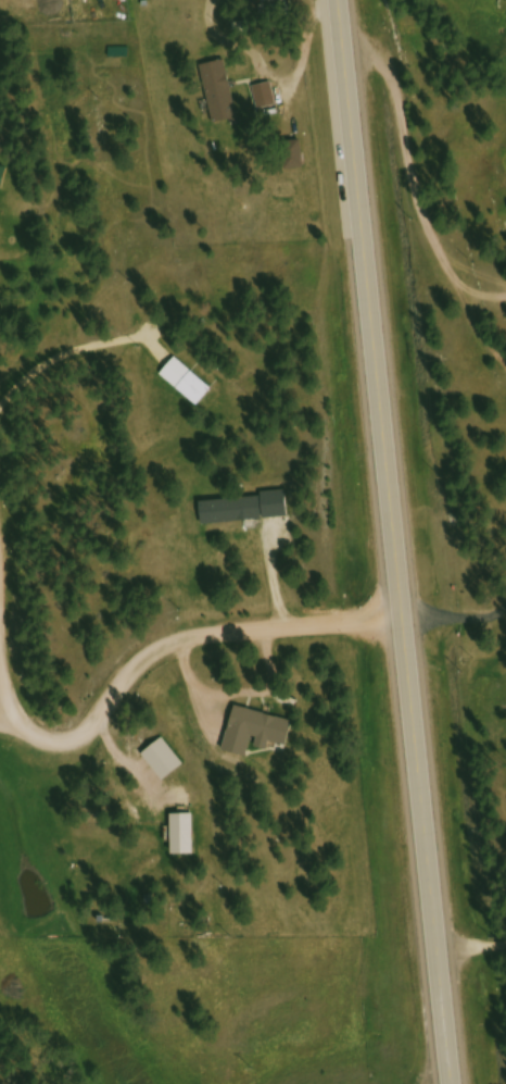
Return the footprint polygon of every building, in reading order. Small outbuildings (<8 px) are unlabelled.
[(227,62),(203,68),(217,126),(241,120),(227,62)] [(163,375),(199,408),(214,392),(179,359),(163,375)] [(203,502),(205,526),(291,520),(289,496),(203,502)] [(226,753),(250,759),(253,749),(271,754),(273,745),(290,749),(296,724),(238,709),(226,753)] [(174,857),(197,857),(197,817),(174,817),(174,857)]
